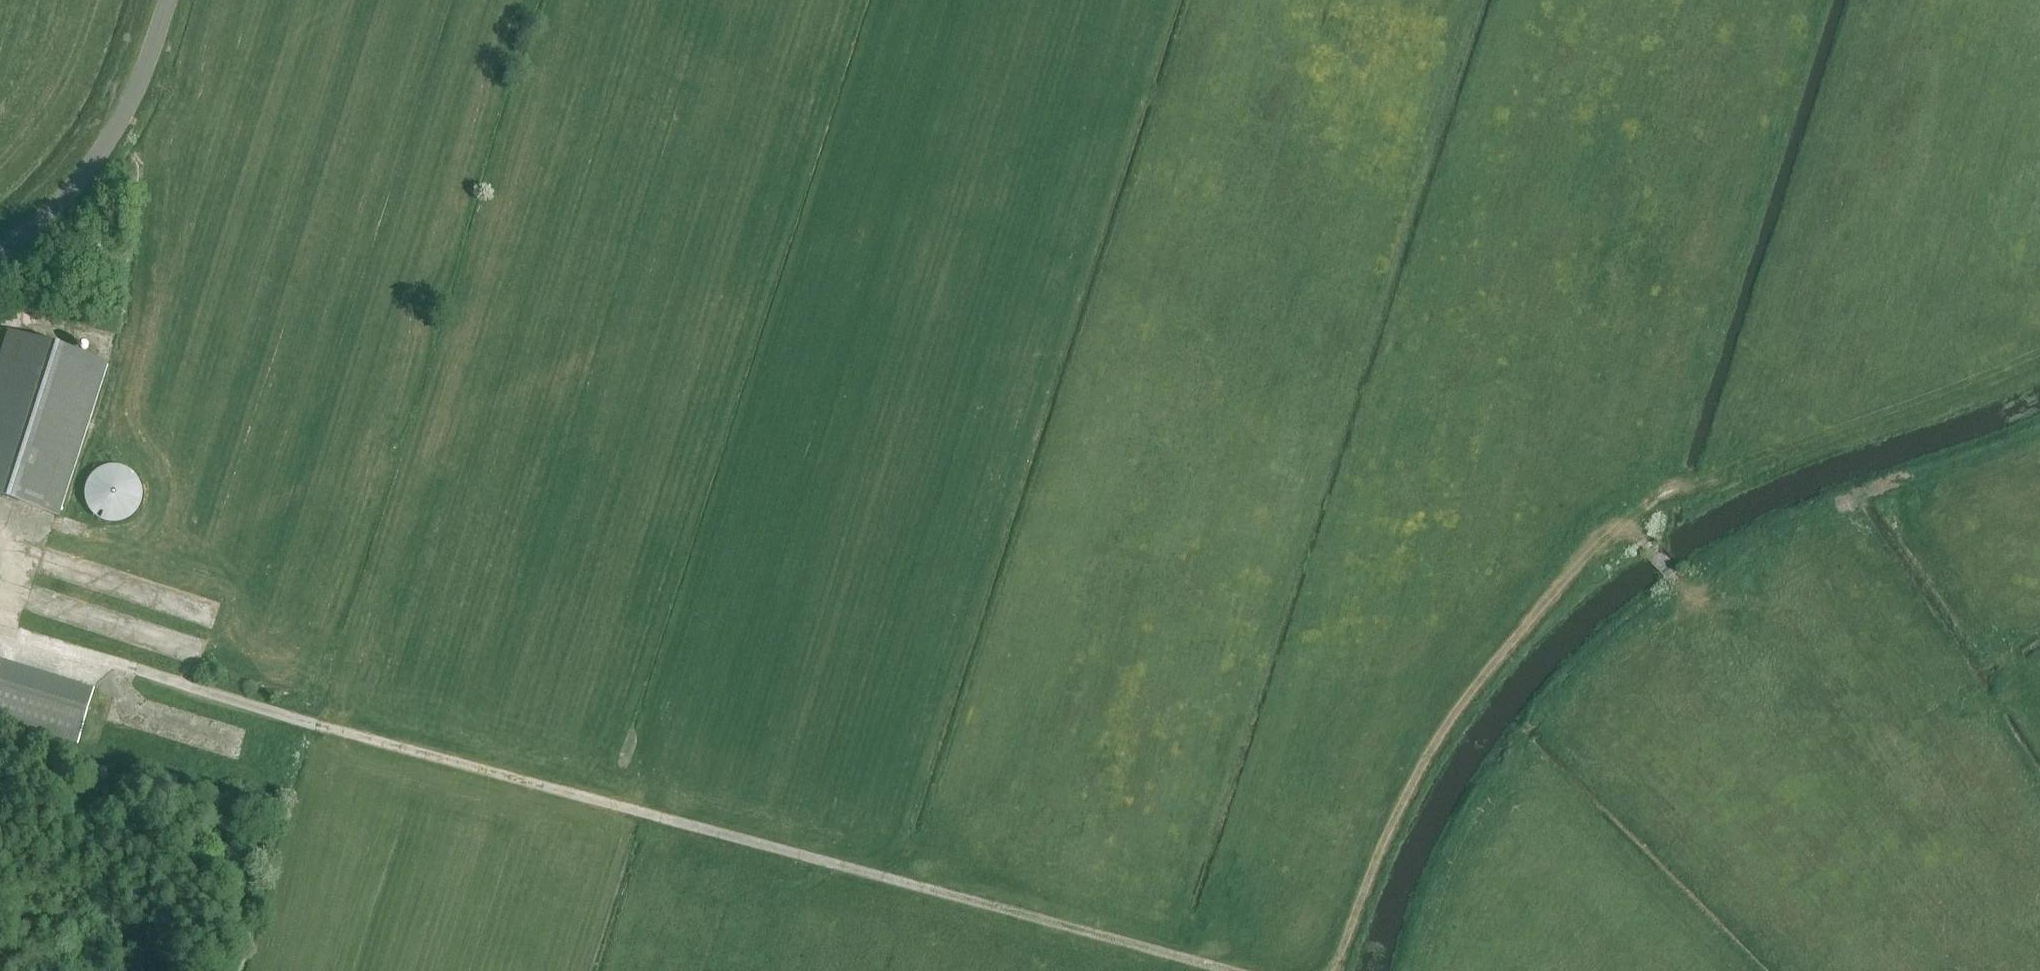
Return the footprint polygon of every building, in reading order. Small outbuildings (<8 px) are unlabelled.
[(108,364),(8,332),(0,357),(0,498),(59,517),(108,364)] [(114,524),(122,523),(131,519),(138,511),(142,501),(143,491),(140,483),(136,476),(128,470),(119,466),(108,466),(98,470),(91,476),(87,483),(84,492),(85,502),(89,511),(96,519),(105,523),(114,524)] [(96,692),(0,662),(0,723),(79,747),(96,692)]
